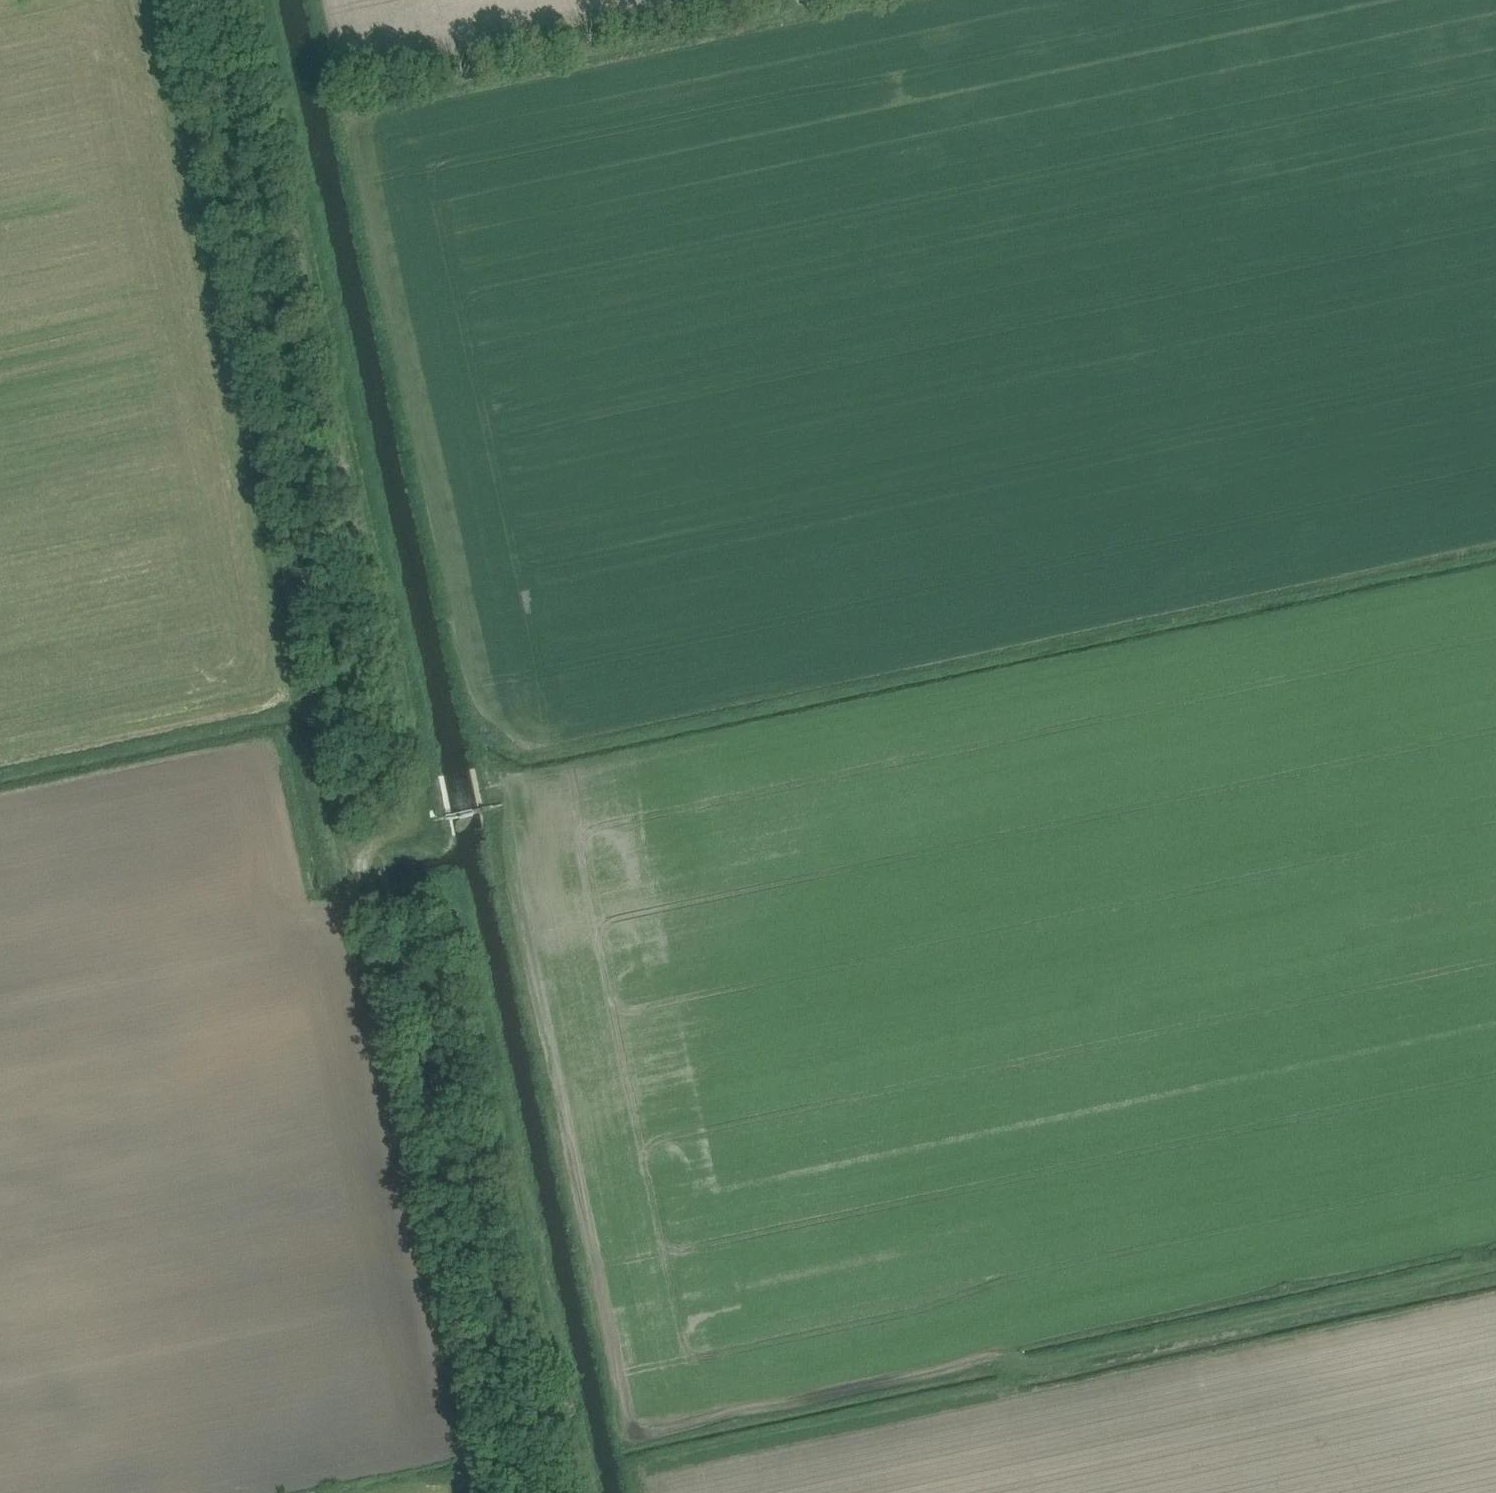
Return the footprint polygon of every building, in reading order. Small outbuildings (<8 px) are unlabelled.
[(562,1402),(558,1402),(563,1424),(567,1422),(575,1414),(572,1404),(562,1402)]
